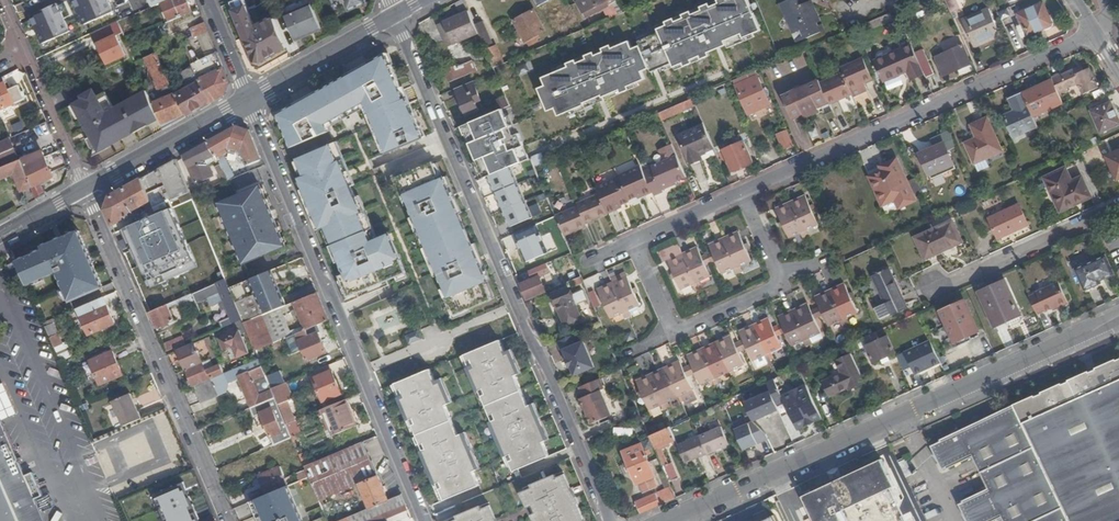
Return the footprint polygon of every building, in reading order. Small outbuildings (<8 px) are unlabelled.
[(91,22),(116,11),(111,0),(82,0),(91,22)] [(163,1),(167,12),(171,21),(181,16),(181,15),(192,10),(187,0),(166,0),(163,1)] [(289,50),(269,0),(257,5),(256,3),(247,6),(245,0),(231,0),(245,33),(248,40),(243,41),(252,64),(259,66),(289,50)] [(334,13),(347,10),(345,0),(341,0),(331,3),(334,13)] [(464,0),(457,0),(454,2),(458,10),(467,6),(464,0)] [(542,76),(546,84),(538,87),(548,110),(555,107),(559,115),(645,79),(643,74),(672,63),(674,67),(760,31),(748,0),(727,0),(658,28),(660,32),(639,41),(641,45),(633,48),(629,40),(542,76)] [(619,12),(622,11),(616,0),(578,0),(585,13),(588,12),(589,15),(609,4),(611,7),(615,5),(619,12)] [(782,1),(799,40),(821,30),(809,0),(801,4),(800,0),(784,0),(782,1)] [(950,10),(959,7),(956,0),(946,0),(950,10)] [(1052,23),(1042,1),(1018,11),(1022,22),(1016,24),(1021,36),(1052,23)] [(60,3),(38,12),(50,40),(72,31),(60,3)] [(311,3),(284,14),(294,36),(320,25),(311,3)] [(533,7),(514,18),(525,38),(535,33),(545,27),(533,7)] [(989,7),(962,19),(974,45),(1001,34),(989,7)] [(453,42),(478,32),(475,24),(468,9),(443,20),(453,42)] [(571,20),(576,30),(582,27),(577,17),(571,20)] [(453,42),(443,20),(437,22),(446,45),(453,42)] [(484,20),(475,24),(478,32),(485,50),(494,46),(484,20)] [(113,29),(120,25),(118,22),(99,30),(90,34),(94,42),(96,41),(106,63),(122,56),(124,55),(113,29)] [(188,40),(182,43),(201,79),(211,99),(227,90),(229,80),(204,22),(184,30),(188,40)] [(539,39),(535,33),(525,38),(528,45),(539,39)] [(63,48),(65,55),(81,50),(79,43),(63,48)] [(910,78),(923,72),(918,60),(911,43),(875,59),(883,79),(906,69),(910,78)] [(963,43),(934,56),(943,75),(971,62),(963,43)] [(510,49),(489,57),(492,65),(513,56),(510,49)] [(159,86),(172,80),(158,53),(147,57),(159,82),(157,82),(159,86)] [(324,132),(328,130),(325,123),(339,115),(353,107),(364,101),(369,112),(404,97),(401,89),(399,84),(386,53),(368,63),(369,65),(348,77),(347,75),(338,80),(324,88),(316,92),(317,94),(295,106),(294,104),(278,114),(289,141),(292,146),(300,143),(324,132)] [(863,82),(872,78),(863,56),(849,63),(841,66),(840,66),(841,68),(842,71),(849,86),(861,80),(861,82),(863,82)] [(927,56),(918,60),(923,72),(928,82),(937,78),(927,56)] [(465,59),(444,68),(448,80),(470,71),(465,59)] [(1061,72),(1051,77),(1052,78),(1059,93),(1068,89),(1067,86),(1078,82),(1082,92),(1098,85),(1089,66),(1084,68),(1079,70),(1077,66),(1061,73),(1061,72)] [(834,75),(819,81),(828,99),(829,103),(840,98),(839,96),(851,91),(849,86),(842,71),(834,75)] [(3,76),(0,77),(0,109),(14,103),(3,76)] [(747,113),(761,107),(757,97),(764,94),(757,76),(736,85),(747,113)] [(1033,115),(1063,102),(1059,93),(1052,78),(1022,91),(1033,115)] [(201,79),(177,89),(189,112),(211,99),(201,79)] [(480,98),(472,79),(454,86),(465,113),(477,109),(474,101),(480,98)] [(817,104),(828,99),(819,81),(819,80),(783,96),(791,116),(802,111),(803,114),(803,115),(812,111),(819,107),(817,104)] [(866,89),(863,82),(861,82),(861,80),(849,86),(851,91),(851,93),(852,95),(866,89)] [(874,82),(867,84),(870,94),(877,92),(874,82)] [(176,88),(150,98),(157,114),(159,118),(162,125),(163,126),(189,112),(177,89),(176,88)] [(147,120),(157,114),(150,98),(147,89),(122,103),(122,104),(115,108),(105,91),(97,96),(93,89),(82,95),(84,98),(74,104),(81,116),(84,115),(87,120),(84,122),(92,136),(88,137),(91,145),(91,146),(92,147),(93,148),(94,148),(95,148),(96,148),(97,148),(98,148),(99,147),(107,143),(108,145),(110,144),(123,137),(121,134),(133,128),(134,131),(148,123),(149,122),(147,120)] [(1012,136),(1037,125),(1033,115),(1022,91),(1010,97),(1015,110),(1003,116),(1012,136)] [(494,98),(499,108),(502,107),(509,104),(505,94),(494,98)] [(768,105),(764,94),(757,97),(761,107),(768,105)] [(404,97),(369,112),(386,151),(421,136),(417,126),(419,125),(413,112),(411,112),(404,97)] [(670,114),(695,103),(693,97),(667,108),(670,114)] [(1110,101),(1091,109),(1101,130),(1118,122),(1118,121),(1110,101)] [(74,104),(71,105),(78,118),(81,116),(74,104)] [(499,108),(460,124),(483,176),(528,157),(518,132),(513,133),(502,107),(499,108)] [(792,119),(803,114),(802,111),(791,116),(792,119)] [(159,118),(157,114),(147,120),(149,122),(148,123),(148,124),(159,118)] [(976,137),(965,142),(974,163),(1002,150),(987,118),(971,124),(976,137)] [(248,163),(262,158),(250,129),(234,123),(206,139),(213,152),(227,145),(242,148),(248,163)] [(699,153),(714,146),(704,123),(679,135),(690,160),(700,156),(699,153)] [(784,148),(793,144),(788,131),(778,135),(784,148)] [(11,138),(0,144),(0,170),(21,161),(11,138)] [(204,157),(213,152),(206,139),(180,154),(191,181),(211,173),(204,157)] [(751,160),(742,139),(722,148),(731,169),(751,160)] [(1083,149),(1079,139),(1071,142),(1076,152),(1083,149)] [(943,142),(920,153),(931,178),(954,167),(943,142)] [(111,145),(110,144),(108,145),(107,143),(99,147),(98,148),(95,154),(111,145)] [(330,144),(296,158),(304,175),(298,177),(320,228),(325,226),(333,245),(334,244),(338,254),(337,254),(348,279),(343,282),(349,296),(369,288),(368,285),(386,278),(387,280),(406,272),(389,233),(371,241),(354,201),(357,200),(345,172),(342,173),(330,144)] [(1108,154),(1118,177),(1118,176),(1118,149),(1108,154)] [(43,150),(23,160),(32,184),(38,198),(47,193),(42,181),(54,175),(43,150)] [(541,151),(531,155),(535,166),(545,162),(541,151)] [(222,152),(215,155),(218,162),(226,177),(233,174),(222,152)] [(652,168),(643,171),(651,191),(653,195),(662,191),(660,188),(669,185),(676,182),(675,180),(686,175),(677,154),(651,165),(652,168)] [(527,193),(539,222),(556,215),(535,166),(531,155),(528,157),(483,176),(475,179),(493,220),(503,216),(498,205),(527,193)] [(176,194),(188,189),(175,157),(140,176),(151,199),(157,211),(180,201),(176,194)] [(914,200),(895,158),(884,163),(886,167),(881,170),(867,176),(880,204),(891,200),(899,196),(903,204),(914,200)] [(32,184),(23,160),(21,161),(0,170),(0,178),(15,171),(22,188),(32,184)] [(432,161),(400,175),(407,191),(403,193),(419,229),(423,228),(436,258),(432,260),(447,296),(451,295),(459,311),(490,298),(489,296),(483,281),(486,280),(471,243),(467,245),(454,214),(457,213),(442,176),(439,178),(432,161)] [(214,164),(223,178),(226,177),(218,162),(214,164)] [(706,163),(694,164),(696,182),(708,180),(706,163)] [(643,194),(651,191),(643,171),(640,164),(617,173),(619,176),(596,186),(599,193),(606,210),(607,212),(616,209),(615,206),(629,199),(628,197),(642,192),(643,194)] [(1066,170),(1047,178),(1061,210),(1091,197),(1083,178),(1071,183),(1066,170)] [(407,191),(400,175),(396,176),(403,193),(407,191)] [(145,202),(151,199),(140,176),(109,194),(105,206),(112,223),(135,211),(133,208),(145,202)] [(921,194),(914,177),(908,179),(915,196),(921,194)] [(285,244),(259,183),(218,200),(243,262),(285,244)] [(593,216),(606,210),(599,193),(584,199),(576,203),(578,206),(556,215),(563,232),(577,226),(578,229),(586,225),(585,222),(594,218),(593,216)] [(805,194),(791,200),(806,235),(809,234),(807,228),(818,224),(805,194)] [(895,208),(903,204),(899,196),(891,200),(895,208)] [(145,202),(151,214),(157,211),(151,199),(145,202)] [(806,235),(791,200),(776,207),(789,236),(800,231),(802,237),(806,235)] [(190,224),(181,204),(161,213),(169,233),(174,230),(176,234),(188,228),(187,225),(190,224)] [(1020,204),(989,218),(999,239),(1029,225),(1020,204)] [(539,239),(558,283),(581,273),(564,235),(563,232),(556,215),(539,222),(545,237),(539,239)] [(951,221),(916,237),(926,257),(962,241),(951,221)] [(123,222),(114,226),(116,231),(125,226),(123,222)] [(564,235),(578,229),(577,226),(563,232),(564,235)] [(103,285),(78,228),(39,245),(41,250),(32,254),(31,252),(14,260),(17,267),(5,273),(10,284),(22,279),(24,284),(31,281),(30,280),(39,276),(40,278),(54,271),(67,301),(103,285)] [(423,228),(419,229),(432,260),(436,258),(423,228)] [(737,230),(723,237),(738,272),(742,270),(740,265),(750,260),(737,230)] [(195,235),(173,244),(181,265),(202,256),(199,250),(201,249),(195,235)] [(738,272),(723,237),(709,243),(722,273),(732,268),(735,273),(738,272)] [(697,246),(682,252),(697,287),(701,286),(698,280),(710,276),(697,246)] [(206,254),(217,281),(226,277),(215,250),(206,254)] [(697,287),(682,252),(667,259),(680,289),(691,283),(693,289),(697,287)] [(1100,280),(1114,274),(1106,255),(1076,269),(1086,291),(1102,283),(1100,280)] [(287,305),(271,268),(230,285),(243,317),(245,322),(263,315),(287,305)] [(905,307),(889,269),(874,276),(886,302),(872,308),(877,320),(905,307)] [(538,274),(519,282),(526,296),(543,289),(538,274)] [(625,275),(610,281),(626,315),(630,314),(628,308),(638,304),(625,275)] [(219,290),(232,321),(243,317),(230,285),(226,277),(217,281),(202,287),(206,296),(219,290)] [(1021,314),(1006,280),(980,292),(996,326),(1021,314)] [(626,315),(610,281),(596,287),(609,316),(620,311),(622,317),(626,315)] [(844,283),(829,290),(844,324),(848,323),(846,318),(857,312),(844,283)] [(1038,294),(1030,297),(1037,313),(1044,310),(1044,312),(1052,308),(1059,305),(1059,307),(1068,303),(1067,301),(1065,298),(1059,283),(1037,292),(1038,294)] [(153,292),(159,305),(168,301),(177,298),(171,285),(153,292)] [(567,286),(553,291),(564,317),(567,316),(568,319),(575,316),(574,313),(578,312),(573,302),(584,298),(580,287),(569,292),(567,286)] [(841,326),(844,324),(829,290),(814,296),(828,325),(839,320),(841,326)] [(272,338),(263,315),(245,322),(256,350),(297,332),(319,323),(329,319),(318,291),(295,301),(298,308),(291,311),(294,319),(301,315),(305,324),(272,338)] [(451,295),(447,296),(455,313),(459,311),(451,295)] [(104,297),(71,310),(78,327),(92,322),(96,330),(114,322),(104,297)] [(979,330),(964,298),(940,308),(955,341),(979,330)] [(175,317),(168,301),(159,305),(149,309),(156,326),(175,317)] [(808,303),(792,310),(808,344),(811,343),(809,338),(820,333),(808,303)] [(804,346),(808,344),(792,310),(778,316),(791,345),(802,340),(804,346)] [(768,317),(753,324),(769,359),(772,357),(769,352),(781,346),(768,317)] [(322,330),(319,323),(297,332),(307,359),(327,350),(318,331),(322,330)] [(765,361),(769,359),(753,324),(739,330),(752,360),(763,355),(765,361)] [(410,345),(426,339),(425,337),(439,333),(436,325),(407,334),(410,345)] [(892,329),(886,331),(889,339),(895,336),(892,329)] [(239,330),(222,337),(225,347),(233,344),(236,343),(239,352),(247,349),(239,330)] [(871,338),(869,334),(858,340),(861,347),(866,345),(873,362),(896,352),(895,350),(903,346),(897,335),(895,336),(889,339),(886,331),(871,338)] [(56,333),(47,336),(52,347),(60,343),(56,333)] [(574,343),(570,333),(554,340),(558,349),(561,348),(564,356),(561,357),(565,366),(568,364),(572,374),(592,365),(581,339),(574,343)] [(715,341),(728,370),(731,376),(735,374),(733,368),(743,364),(730,334),(715,341)] [(205,337),(213,356),(218,353),(210,335),(205,337)] [(178,336),(163,342),(166,350),(181,343),(178,336)] [(499,338),(467,351),(472,363),(468,365),(475,381),(478,389),(482,387),(495,418),(491,419),(495,427),(503,447),(506,454),(510,452),(516,467),(548,454),(542,439),(545,438),(530,402),(527,403),(514,373),(517,372),(507,348),(504,350),(499,338)] [(701,347),(716,382),(720,380),(718,375),(728,370),(715,341),(701,347)] [(196,347),(194,342),(177,349),(185,368),(202,360),(196,347)] [(510,347),(507,348),(517,372),(520,370),(510,347)] [(694,371),(700,383),(701,382),(704,390),(714,385),(713,383),(716,382),(701,347),(687,354),(690,362),(694,371)] [(112,350),(89,359),(99,383),(122,374),(112,350)] [(467,351),(460,354),(465,367),(468,365),(472,363),(467,351)] [(238,375),(251,407),(276,397),(272,387),(267,376),(259,357),(225,371),(229,379),(238,375)] [(918,377),(922,386),(947,374),(939,357),(929,361),(933,370),(918,377)] [(1116,358),(1115,357),(1095,366),(1095,368),(1088,371),(1088,369),(1067,379),(1068,380),(1061,383),(1060,382),(1040,391),(1040,392),(1034,395),(1033,394),(1012,403),(1068,520),(1118,520),(1118,357),(1116,358)] [(185,368),(192,386),(225,371),(221,362),(207,368),(205,368),(202,360),(185,368)] [(678,360),(664,366),(677,396),(679,401),(683,399),(681,394),(691,389),(685,375),(681,366),(678,360)] [(694,371),(690,362),(685,364),(689,373),(694,371)] [(342,392),(331,363),(313,371),(324,399),(342,392)] [(685,364),(681,366),(685,375),(689,373),(685,364)] [(855,401),(870,394),(857,365),(841,372),(847,384),(828,392),(835,407),(854,399),(855,401)] [(677,396),(664,366),(648,373),(664,407),(668,406),(666,401),(677,396)] [(430,368),(398,381),(404,394),(401,396),(406,408),(408,412),(411,419),(414,418),(427,448),(423,450),(431,468),(435,476),(437,483),(441,481),(448,498),(479,484),(473,470),(477,468),(462,432),(458,434),(445,404),(449,402),(439,378),(435,380),(430,368)] [(230,382),(229,379),(225,371),(192,386),(199,402),(226,391),(230,382)] [(277,372),(267,376),(272,387),(281,384),(277,372)] [(661,409),(664,407),(648,373),(634,379),(647,408),(658,404),(661,409)] [(442,376),(439,378),(449,402),(453,401),(442,376)] [(603,387),(599,377),(578,386),(583,396),(579,397),(590,422),(610,413),(600,389),(603,387)] [(774,377),(766,381),(770,390),(776,403),(784,399),(796,425),(820,414),(807,384),(782,395),(774,377)] [(404,394),(398,381),(392,384),(403,409),(406,408),(401,396),(404,394)] [(478,389),(475,381),(472,382),(491,428),(495,427),(491,419),(495,418),(482,387),(478,389)] [(286,393),(281,384),(272,387),(276,397),(286,393)] [(770,390),(745,401),(753,420),(778,409),(776,403),(770,390)] [(112,399),(123,424),(140,417),(130,391),(112,399)] [(286,393),(276,397),(287,423),(297,419),(286,393)] [(261,412),(274,443),(292,435),(287,423),(276,397),(251,407),(254,415),(261,412)] [(358,426),(347,398),(324,408),(336,436),(358,426)] [(533,400),(530,402),(545,438),(549,437),(533,400)] [(1012,403),(958,428),(948,432),(939,437),(939,438),(940,439),(933,445),(936,449),(933,451),(934,455),(939,461),(940,463),(943,462),(945,467),(947,466),(947,467),(947,468),(974,456),(988,488),(962,500),(963,501),(963,502),(962,503),(963,507),(961,508),(962,510),(962,512),(963,516),(966,520),(993,520),(1002,517),(1004,520),(1068,520),(1012,403)] [(143,447),(178,433),(166,406),(140,417),(123,424),(91,437),(105,469),(117,498),(132,492),(126,476),(151,466),(143,447)] [(408,412),(404,414),(428,469),(431,468),(423,450),(427,448),(414,418),(411,419),(408,412)] [(36,500),(35,497),(42,493),(32,469),(23,473),(0,419),(0,520),(45,520),(36,500)] [(303,433),(297,419),(287,423),(292,435),(293,437),(303,433)] [(753,420),(735,428),(743,449),(768,439),(766,434),(753,420)] [(659,444),(675,438),(669,426),(649,434),(656,450),(662,465),(669,481),(679,477),(672,462),(669,463),(662,447),(660,447),(659,444)] [(721,426),(678,445),(686,463),(729,444),(721,426)] [(462,432),(477,468),(481,467),(465,431),(462,432)] [(928,442),(933,451),(936,449),(933,445),(940,439),(939,438),(928,442)] [(376,465),(365,439),(310,462),(305,464),(306,468),(309,475),(316,491),(376,465)] [(641,440),(622,447),(638,483),(640,482),(644,491),(657,485),(653,476),(655,475),(641,440)] [(506,454),(503,447),(500,448),(509,470),(516,467),(510,452),(506,454)] [(305,450),(299,452),(302,459),(305,464),(310,462),(305,450)] [(651,452),(658,467),(662,465),(656,450),(651,452)] [(897,460),(905,477),(911,473),(904,457),(897,460)] [(837,511),(895,485),(882,458),(802,495),(814,520),(842,520),(837,511)] [(319,500),(364,481),(380,475),(376,465),(316,491),(319,500)] [(658,467),(671,499),(676,497),(669,481),(662,465),(658,467)] [(286,483),(284,477),(279,466),(259,474),(266,491),(286,483)] [(189,470),(152,485),(159,501),(195,487),(189,470)] [(364,481),(373,506),(390,499),(380,475),(364,481)] [(525,491),(537,520),(581,520),(580,519),(584,518),(575,497),(572,498),(562,475),(558,477),(557,475),(532,484),(533,488),(525,491)] [(441,501),(448,498),(441,481),(437,483),(435,476),(431,477),(441,501)] [(251,499),(260,520),(303,520),(288,484),(251,499)] [(636,501),(641,513),(663,503),(659,491),(636,501)] [(338,520),(364,520),(381,514),(407,503),(403,494),(390,499),(373,506),(338,520)] [(384,520),(409,509),(407,503),(381,514),(383,519),(384,520)] [(203,505),(162,520),(210,520),(203,505)] [(457,514),(459,518),(450,520),(499,520),(498,518),(494,519),(488,506),(483,508),(482,505),(457,514)]
